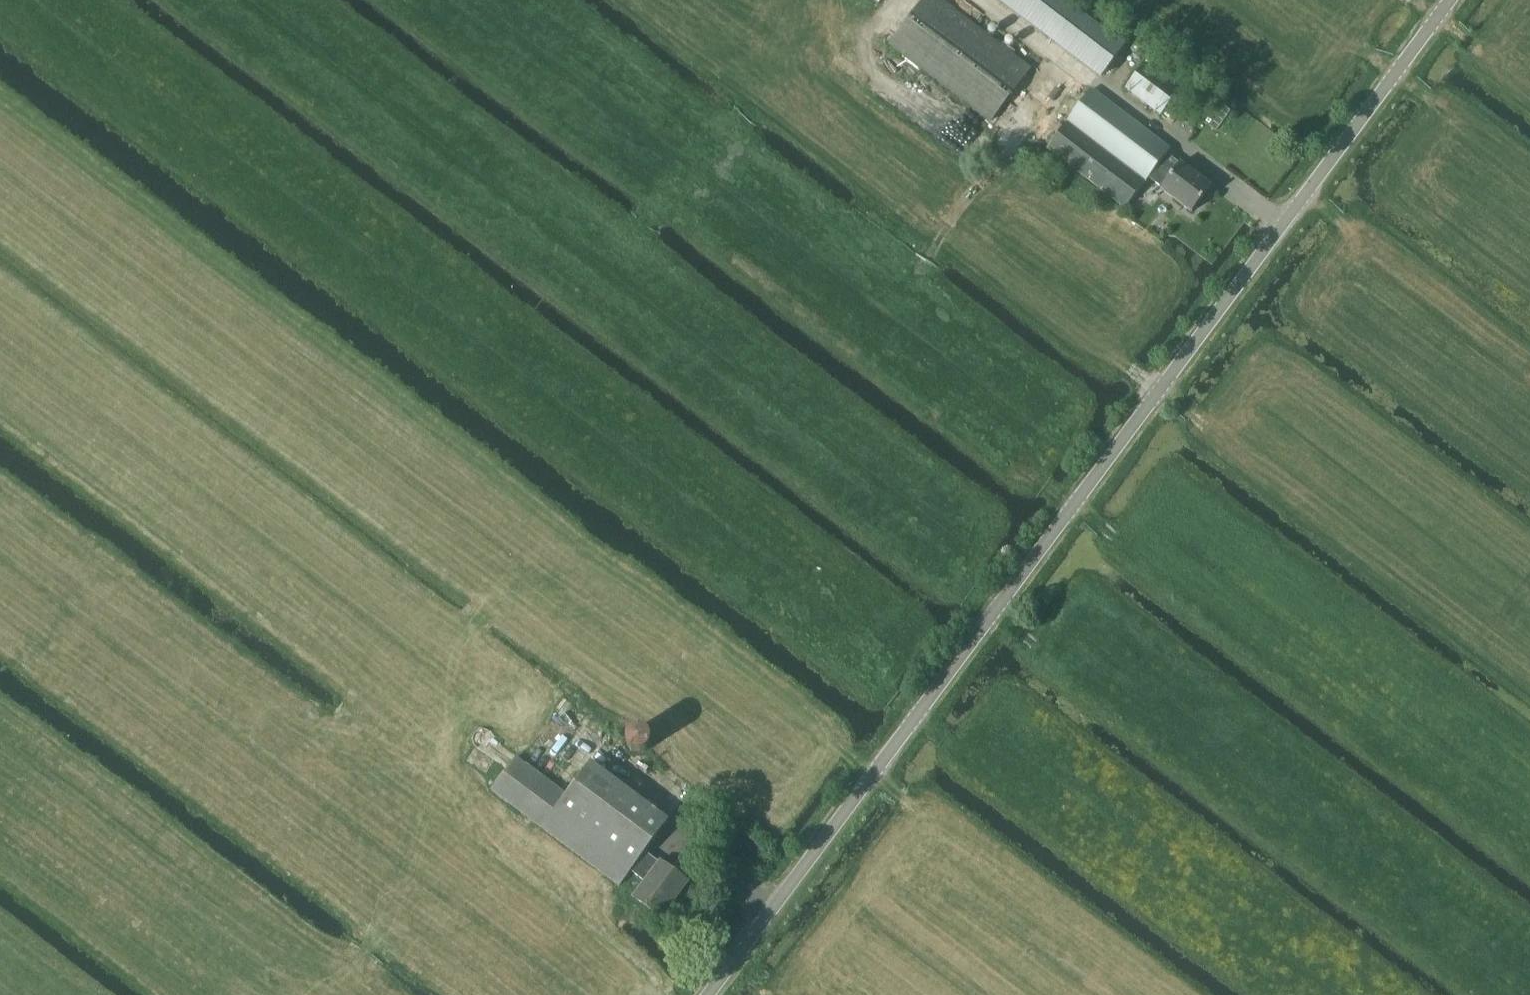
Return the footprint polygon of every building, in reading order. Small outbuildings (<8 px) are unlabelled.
[(1030,70),(939,0),(925,0),(889,47),(990,123),(1030,70)] [(1122,50),(1056,0),(998,0),(1101,78),(1122,50)] [(1161,116),(1179,92),(1143,65),(1125,90),(1161,116)] [(1167,155),(1170,151),(1091,91),(1047,150),(1126,210),(1149,179),(1161,189),(1161,190),(1192,213),(1211,187),(1180,164),(1179,165),(1167,155)] [(646,751),(648,746),(647,740),(643,735),(637,734),(631,735),(627,739),(625,745),(626,751),(630,755),(636,757),(642,755),(646,751)] [(592,764),(567,797),(517,759),(492,793),(620,888),(631,873),(645,884),(634,899),(662,920),(688,884),(661,863),(660,865),(645,854),(669,822),(592,764)]
